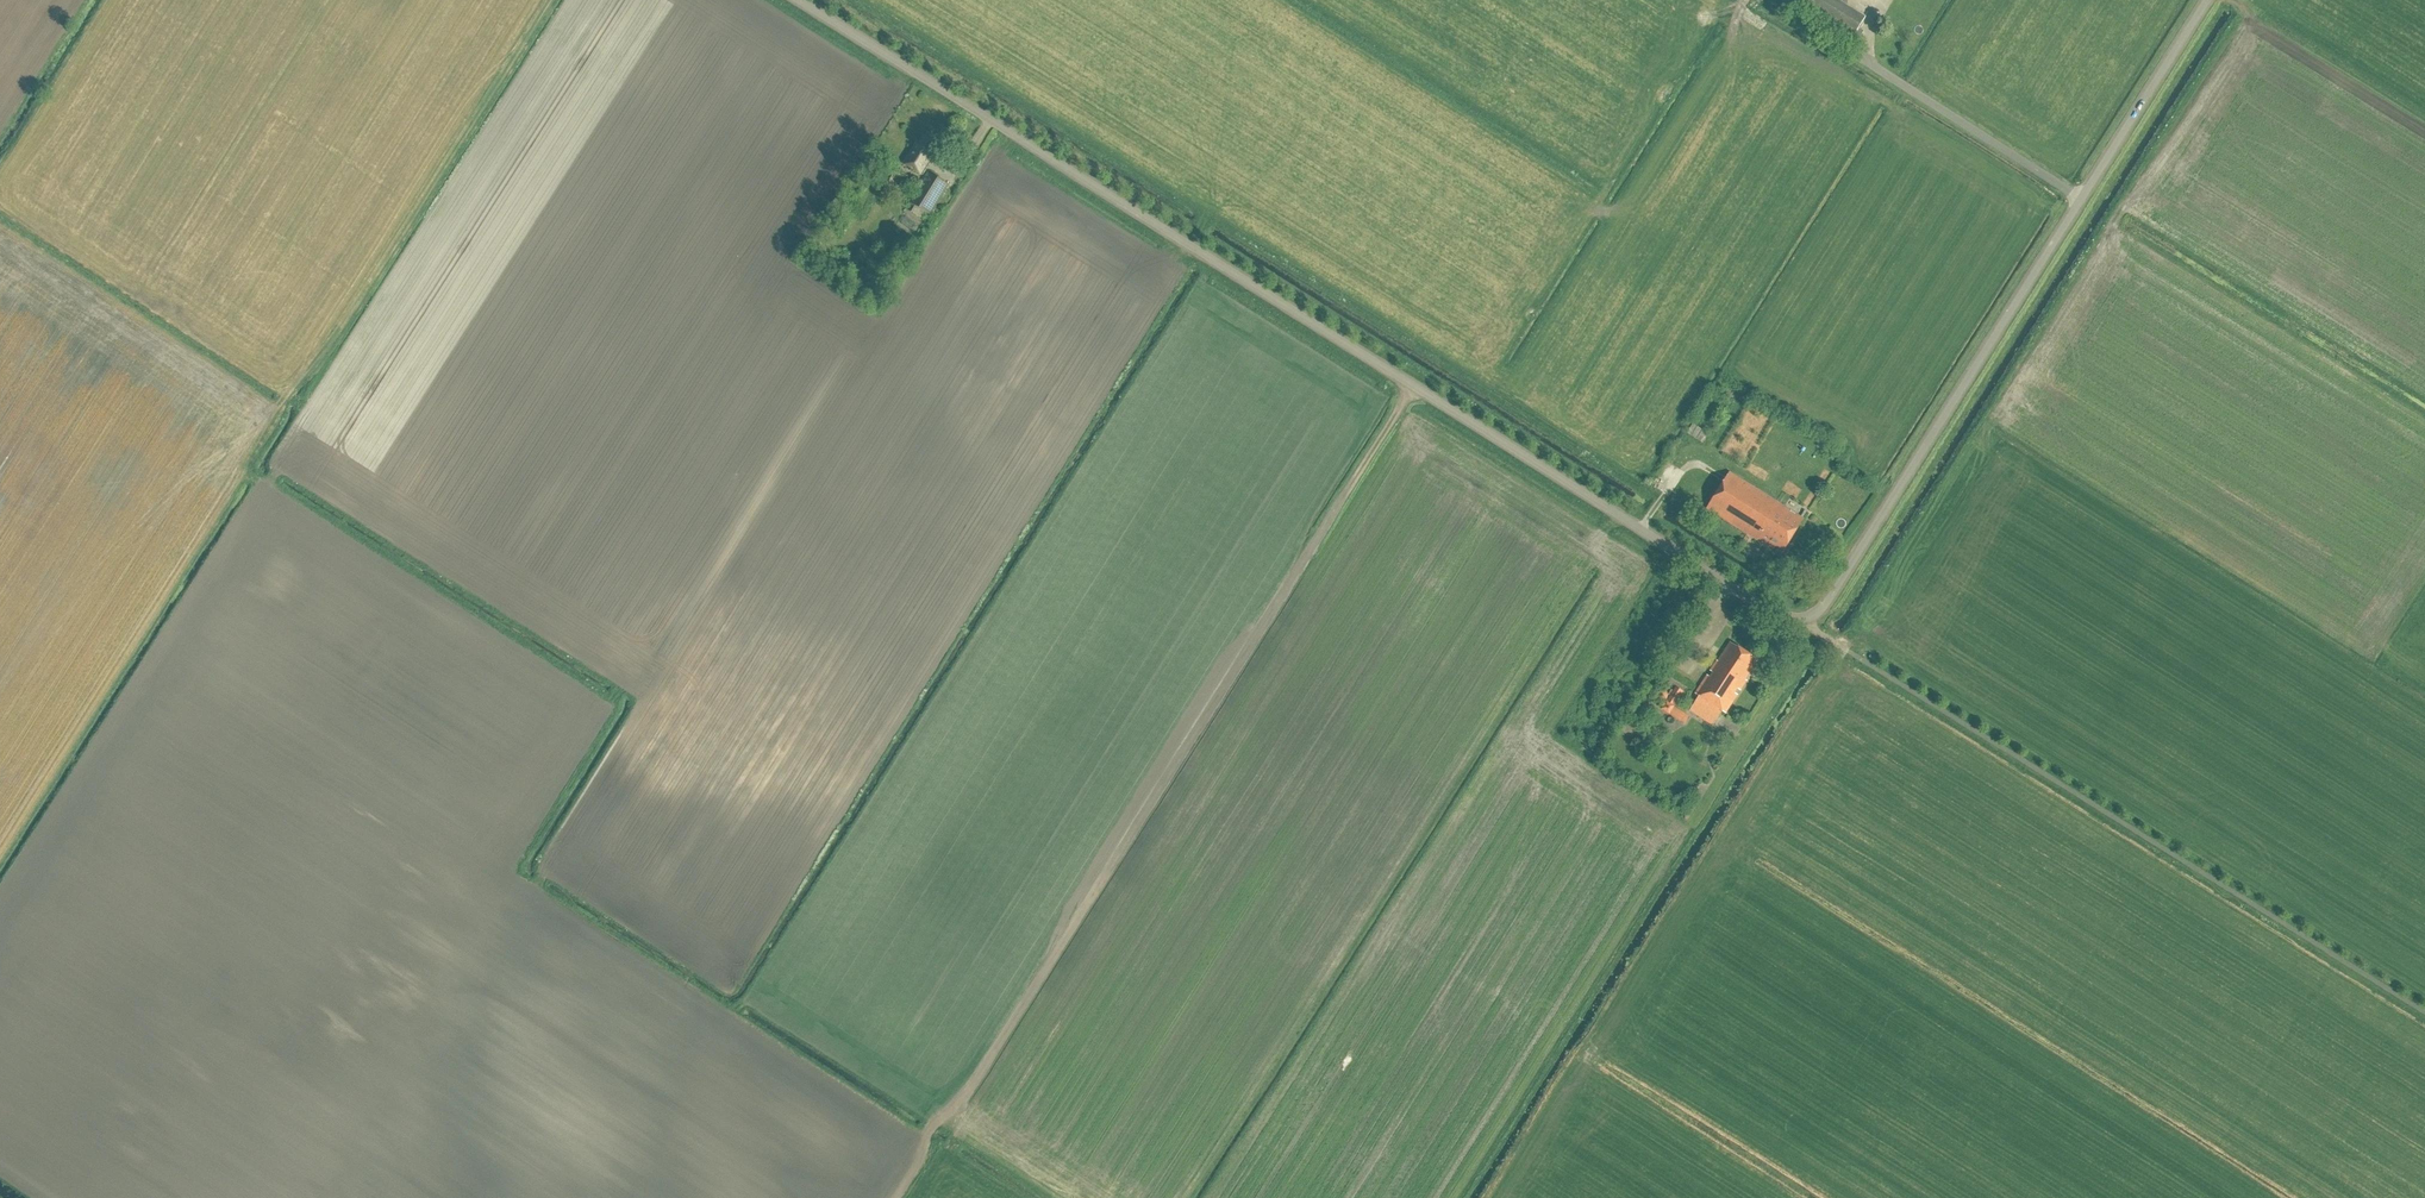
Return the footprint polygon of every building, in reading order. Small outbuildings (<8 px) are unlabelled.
[(1859,29),(1855,35),(1859,38),(1863,32),(1859,29)] [(929,136),(926,134),(907,166),(922,175),(933,157),(932,156),(935,151),(933,150),(939,140),(930,135),(929,136)] [(928,172),(909,202),(914,205),(913,206),(910,212),(920,219),(925,212),(929,214),(943,192),(947,185),(948,184),(939,179),(928,172)] [(1701,442),(1707,434),(1693,425),(1688,434),(1701,442)] [(1672,427),(1667,434),(1680,442),(1684,435),(1672,427)] [(1784,551),(1804,519),(1730,472),(1707,508),(1759,541),(1760,539),(1775,548),(1776,546),(1784,551)] [(1695,693),(1724,712),(1726,713),(1738,695),(1736,694),(1757,661),(1731,643),(1709,676),(1707,675),(1695,693)] [(1657,710),(1662,696),(1655,693),(1650,708),(1657,710)] [(1686,725),(1691,716),(1667,701),(1661,709),(1686,725)]
